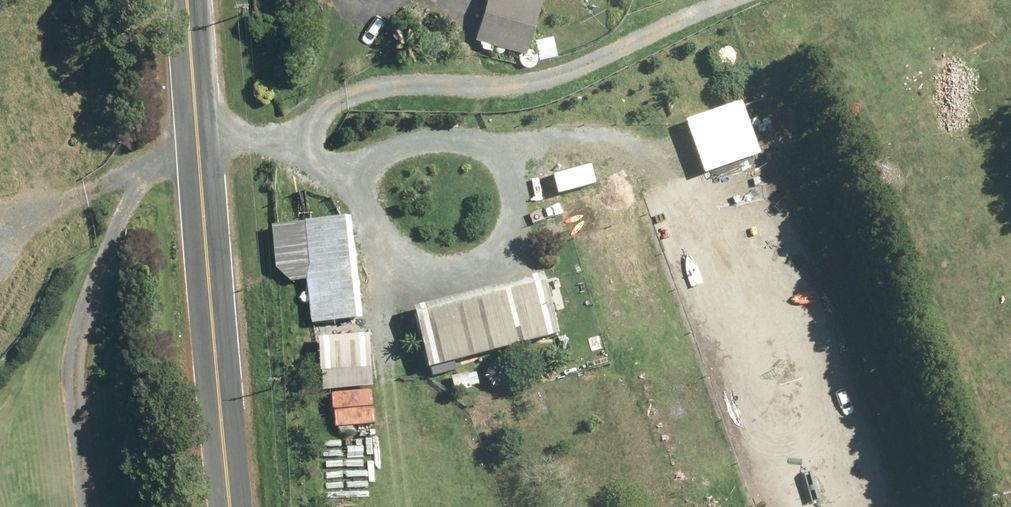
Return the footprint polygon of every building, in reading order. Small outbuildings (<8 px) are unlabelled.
[(468,39),(520,52),(534,0),(478,0),(468,39)] [(551,33),(526,41),(532,61),(558,53),(551,33)] [(736,100),(677,122),(696,176),(756,154),(736,100)] [(349,320),(342,217),(299,220),(299,226),(263,228),(267,278),(300,275),(303,323),(349,320)] [(527,276),(399,309),(415,370),(542,337),(527,276)] [(361,331),(309,338),(316,394),(368,387),(361,331)] [(473,369),(444,379),(450,394),(478,383),(473,369)]
